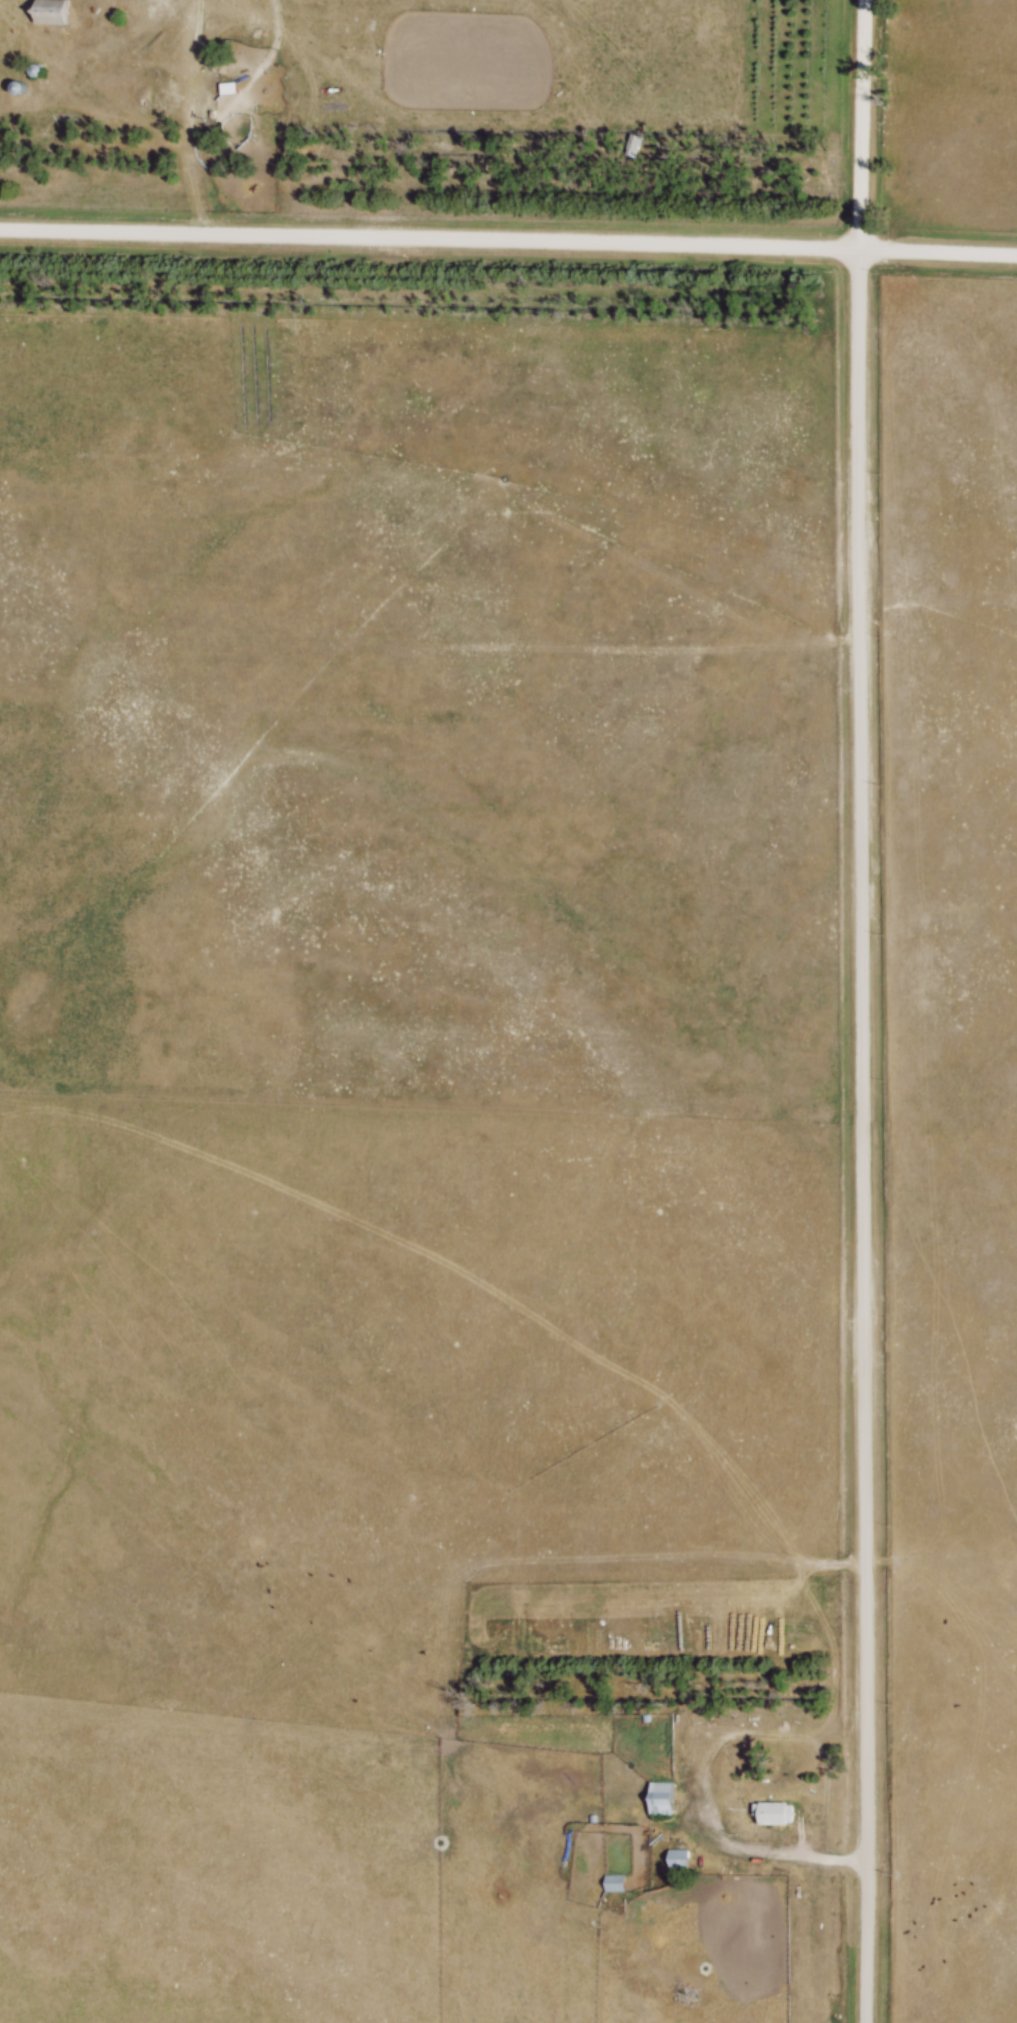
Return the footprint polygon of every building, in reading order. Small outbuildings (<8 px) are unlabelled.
[(38,25),(76,25),(76,0),(38,0),(38,25)] [(209,66),(219,66),(219,50),(209,50),(209,66)] [(223,85),(223,96),(240,95),(239,84),(223,85)] [(672,1783),(645,1783),(645,1816),(672,1816),(672,1783)] [(790,1804),(752,1804),(752,1826),(790,1826),(790,1804)] [(686,1851),(664,1851),(664,1869),(686,1869),(686,1851)]
